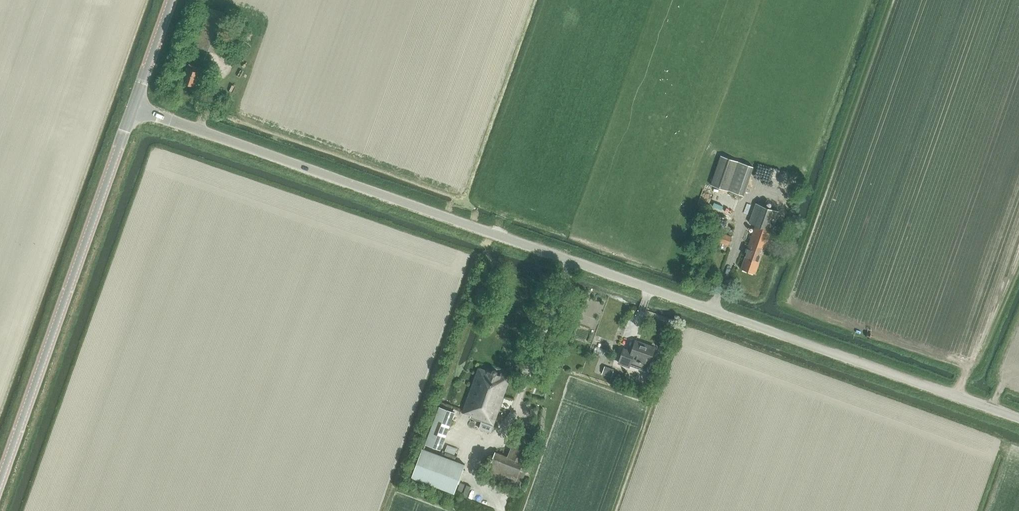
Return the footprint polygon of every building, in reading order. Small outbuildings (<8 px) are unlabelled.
[(196,45),(231,57),(235,46),(223,41),(232,15),(209,7),(196,45)] [(183,81),(195,86),(200,72),(204,74),(205,69),(189,64),(183,81)] [(728,190),(743,195),(753,166),(721,155),(710,184),(728,190)] [(741,268),(755,273),(772,230),(773,230),(780,211),(756,203),(749,222),(755,224),(741,268)] [(718,241),(729,245),(732,236),(721,232),(718,241)] [(772,239),(769,245),(777,248),(779,242),(772,239)] [(618,363),(630,368),(632,361),(648,366),(655,347),(636,340),(632,351),(624,348),(618,363)] [(593,350),(604,354),(606,349),(596,345),(593,350)] [(471,415),(470,417),(487,423),(485,427),(492,430),(494,425),(510,377),(480,366),(471,388),(465,386),(458,402),(456,409),(471,415)] [(603,374),(612,377),(614,370),(605,367),(603,374)] [(439,406),(425,443),(441,449),(455,412),(439,406)] [(514,485),(524,462),(535,434),(519,428),(508,456),(496,451),(486,475),(514,485)] [(412,477),(454,493),(465,464),(423,448),(412,477)] [(514,485),(520,487),(529,464),(524,462),(514,485)]
